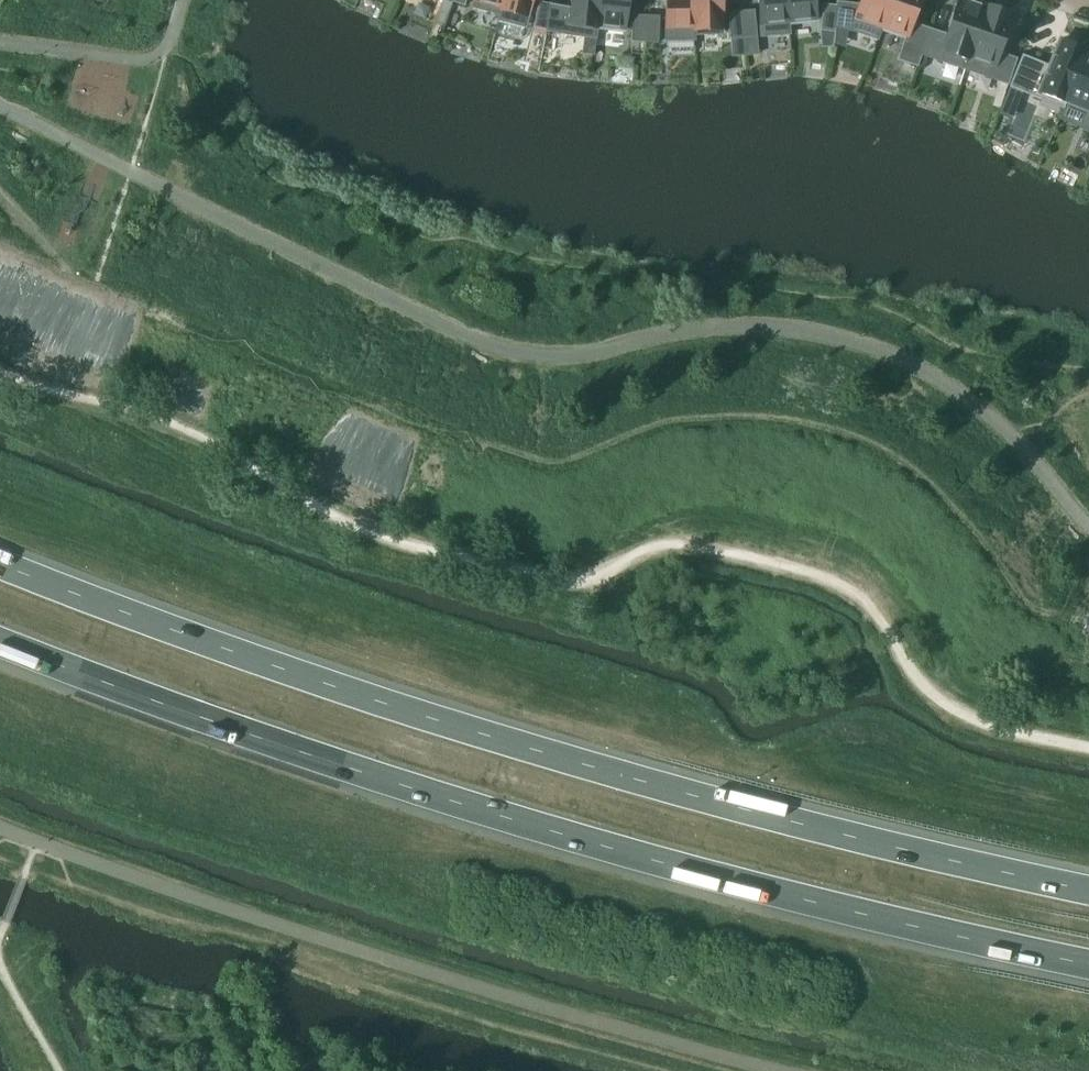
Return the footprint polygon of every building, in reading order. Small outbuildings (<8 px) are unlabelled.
[(498,19),(503,0),(475,0),(473,7),(498,14),(497,19),(498,19)] [(524,26),(531,0),(503,0),(498,19),(524,26)] [(546,30),(558,33),(558,32),(568,34),(569,34),(588,37),(595,38),(600,0),(572,0),(572,2),(571,8),(551,4),(546,30)] [(595,38),(596,38),(597,27),(624,31),(626,8),(627,0),(600,0),(595,38)] [(693,0),(666,0),(666,40),(694,40),(693,0)] [(721,34),(721,0),(693,0),(694,40),(695,39),(695,34),(721,34)] [(762,36),(789,34),(786,0),(758,0),(762,36)] [(789,34),(790,34),(789,23),(815,21),(814,0),(786,0),(789,34)] [(833,32),(834,32),(835,30),(835,28),(841,29),(851,30),(853,30),(871,36),(871,37),(877,39),(890,0),(861,0),(860,4),(837,2),(833,32)] [(877,39),(878,39),(882,29),(905,37),(897,60),(916,66),(929,28),(912,23),(914,17),(918,4),(919,0),(890,0),(877,39)] [(916,66),(917,66),(921,55),(921,54),(938,60),(964,69),(986,7),(966,0),(959,0),(953,16),(949,29),(947,35),(929,28),(916,66)] [(538,2),(533,28),(546,30),(551,4),(538,2)] [(823,4),(820,30),(833,32),(837,2),(836,2),(835,5),(823,4)] [(986,7),(964,69),(990,78),(1008,84),(1017,59),(999,52),(1001,47),(1005,34),(1011,16),(986,7)] [(754,10),(741,11),(743,38),(756,36),(754,10)] [(743,38),(741,11),(727,12),(730,39),(743,38)] [(646,16),(632,15),(631,41),(644,42),(646,16)] [(659,16),(646,16),(644,42),(658,43),(659,16)] [(1022,55),(998,113),(1011,118),(1021,92),(1023,93),(1062,108),(1086,49),(1083,48),(1074,45),(1060,39),(1049,66),(1036,60),(1022,55)] [(1062,108),(1063,109),(1065,103),(1088,112),(1088,52),(1086,51),(1087,50),(1086,49),(1062,108)]
